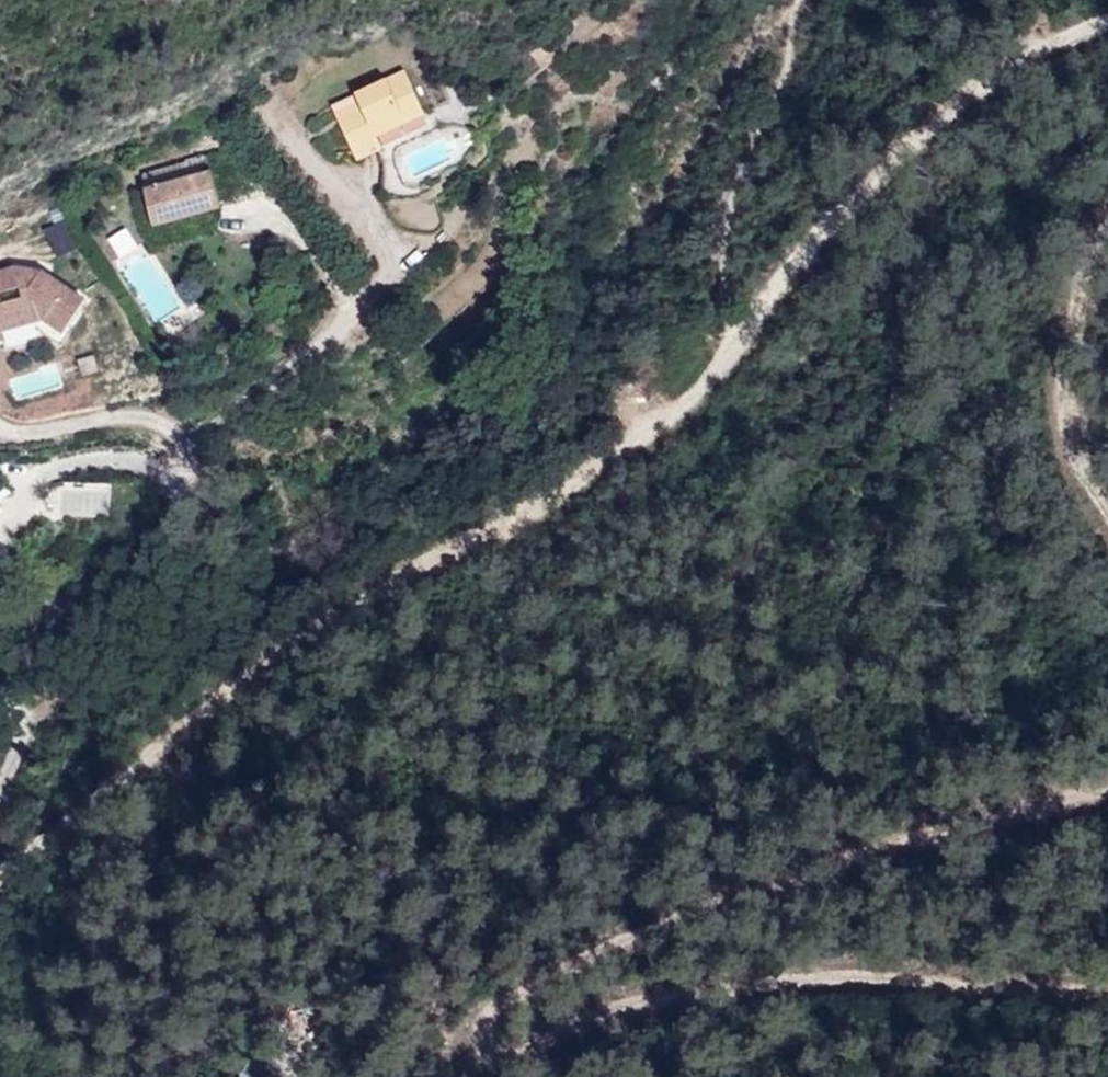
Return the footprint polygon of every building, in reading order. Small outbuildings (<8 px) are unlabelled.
[(404,71),(331,104),(357,161),(381,150),(375,136),(423,114),(404,71)] [(138,174),(152,226),(219,208),(205,156),(138,174)] [(43,230),(55,257),(77,247),(65,220),(43,230)] [(2,331),(42,320),(61,332),(83,297),(42,271),(13,266),(0,270),(0,342),(5,340),(2,331)] [(93,355),(78,359),(82,376),(97,371),(93,355)]
